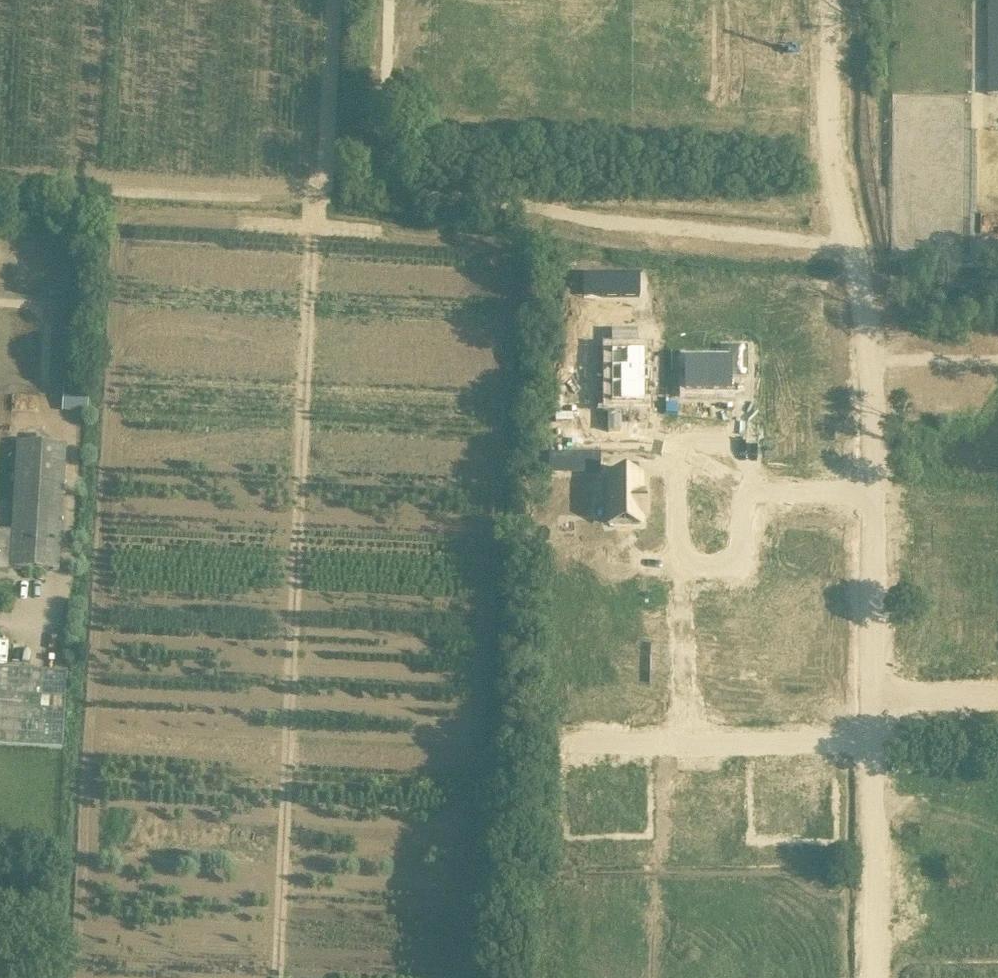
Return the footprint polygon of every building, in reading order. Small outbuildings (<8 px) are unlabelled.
[(997,95),(997,0),(989,0),(989,95),(997,95)] [(637,275),(581,275),(581,298),(637,298),(637,275)] [(743,298),(743,313),(755,313),(755,298),(743,298)] [(607,406),(607,424),(619,424),(619,399),(643,399),(643,345),(637,345),(637,333),(611,333),(611,345),(609,345),(609,399),(612,399),(612,406),(609,406),(607,406)] [(684,363),(684,395),(729,395),(729,378),(745,378),(745,350),(727,350),(727,363),(684,363)] [(20,569),(59,572),(66,447),(16,444),(11,531),(0,530),(0,572),(20,573),(20,569)] [(598,457),(574,457),(574,473),(598,473),(598,457)] [(639,481),(607,481),(607,529),(639,529),(639,519),(643,519),(643,500),(639,500),(639,481)] [(62,749),(67,673),(0,668),(0,745),(62,749)]
